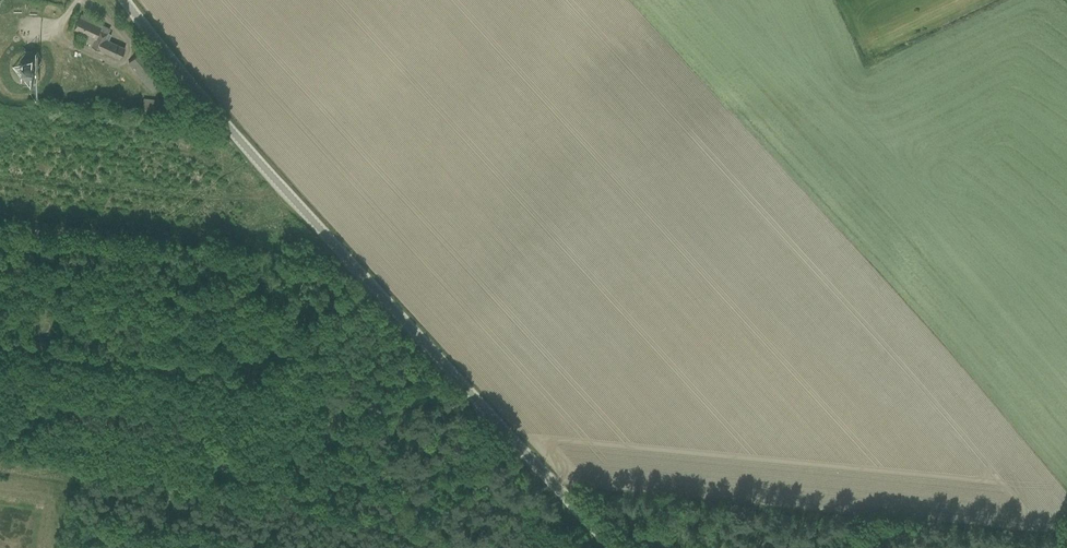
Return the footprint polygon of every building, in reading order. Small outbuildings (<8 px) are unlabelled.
[(76,24),(74,29),(87,34),(84,41),(92,45),(92,46),(120,59),(120,58),(125,48),(108,41),(111,34),(108,33),(110,29),(102,25),(102,24),(81,14),(76,24)] [(139,45),(134,49),(138,54),(139,53),(142,57),(146,53),(139,45)] [(128,63),(153,92),(164,83),(139,53),(138,54),(128,63)] [(33,63),(32,62),(30,61),(29,60),(27,60),(25,60),(23,60),(21,61),(20,62),(18,63),(17,65),(17,66),(16,68),(17,70),(17,72),(18,74),(19,75),(20,76),(22,77),(24,78),(26,78),(27,78),(29,78),(31,77),(32,75),(34,74),(34,72),(35,70),(35,69),(35,67),(34,65),(33,63)] [(142,110),(167,114),(168,108),(143,104),(142,110)]
